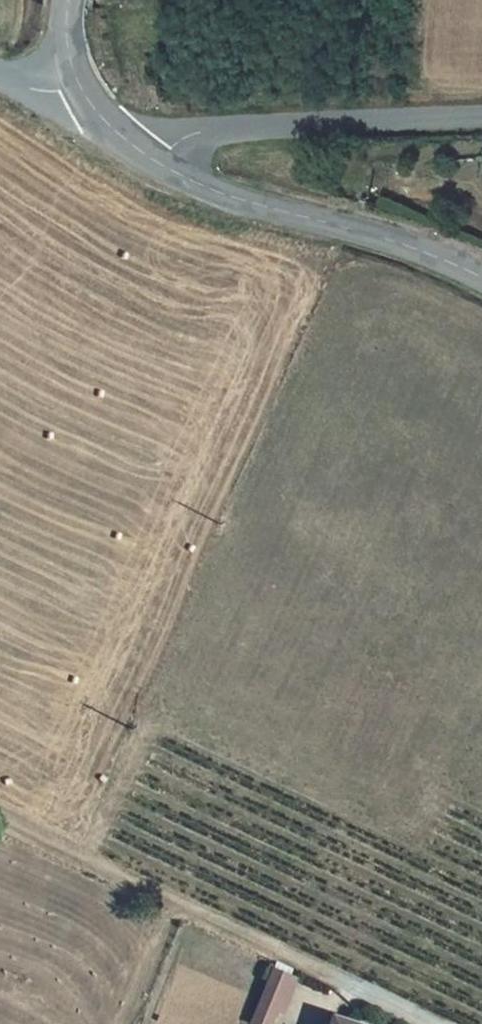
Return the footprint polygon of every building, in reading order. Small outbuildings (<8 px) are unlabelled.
[(291,979),(274,972),(256,1017),(272,1023),(291,979)]
